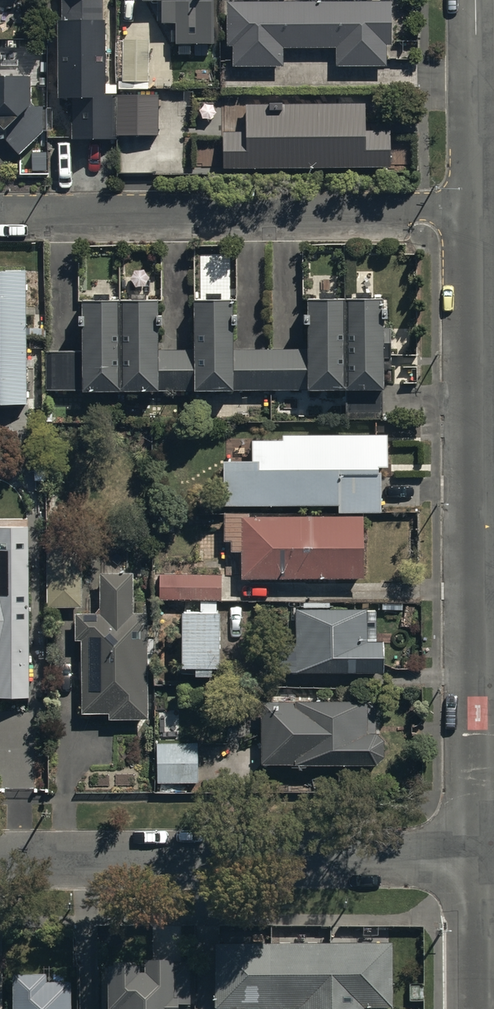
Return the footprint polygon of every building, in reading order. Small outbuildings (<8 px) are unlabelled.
[(102,0),(60,0),(60,16),(57,16),(57,91),(71,91),(71,132),(111,132),(112,88),(102,88),(102,0)] [(212,0),(160,0),(160,18),(175,18),(175,39),(177,39),(177,51),(190,51),(190,40),(212,40),(212,0)] [(225,44),(231,43),(231,64),(283,65),(283,43),(335,44),(335,63),(385,63),(385,41),(390,41),(390,0),(225,0),(225,44)] [(121,34),(121,78),(148,78),(148,34),(121,34)] [(0,68),(0,147),(45,146),(44,99),(28,100),(27,67),(0,68)] [(157,132),(158,87),(116,87),(116,131),(157,132)] [(315,113),(254,113),(254,145),(247,145),(247,158),(255,158),(255,173),(360,173),(360,112),(343,112),(343,110),(315,110),(315,113)] [(25,399),(24,266),(0,266),(0,399),(25,399)] [(80,290),(80,348),(41,348),(41,384),(344,384),(344,416),(381,416),(381,353),(390,353),(390,325),(382,325),(382,310),(385,310),(385,297),(380,297),(380,292),(305,292),(305,302),(301,302),(301,314),(305,314),(305,345),(232,345),(232,313),(236,313),(236,305),(231,305),(231,291),(192,291),(192,345),(156,345),(156,314),(161,314),(161,305),(156,305),(156,290),(80,290)] [(386,430),(280,430),(280,436),(251,436),(251,453),(220,453),(220,500),(337,500),(337,507),(379,507),(379,464),(376,464),(376,459),(386,459),(386,430)] [(249,507),(223,507),(223,536),(231,536),(231,548),(240,548),(241,573),(362,572),(361,546),(365,546),(365,530),(362,530),(361,511),(249,512),(249,507)] [(45,602),(80,602),(80,523),(44,524),(45,602)] [(28,696),(28,527),(0,527),(0,696),(28,696)] [(99,608),(74,608),(75,635),(81,635),(81,708),(109,708),(109,713),(147,713),(146,606),(131,606),(131,567),(99,567),(99,608)] [(220,570),(160,570),(159,596),(220,596),(220,570)] [(200,603),(180,603),(181,658),(192,658),(193,668),(210,667),(210,659),(220,659),(220,605),(216,605),(216,599),(200,599),(200,603)] [(365,602),(292,602),(292,637),(279,637),(279,663),(382,664),(382,636),(375,636),(375,605),(365,605),(365,602)] [(366,695),(259,696),(259,758),(374,756),(381,748),(381,734),(380,734),(374,728),(366,728),(366,695)] [(197,780),(196,734),(158,735),(159,781),(197,780)] [(363,1005),(393,1005),(393,941),(214,942),(214,1008),(240,1008),(240,1007),(265,1007),(265,1008),(281,1008),(281,1006),(298,1006),(298,1008),(363,1008),(363,1005)] [(189,959),(173,959),(173,954),(144,954),(144,968),(139,968),(139,960),(107,960),(107,1007),(115,1007),(115,1008),(177,1008),(177,1002),(189,1002),(189,959)] [(68,980),(45,980),(45,972),(11,972),(12,1008),(69,1008),(68,980)]
